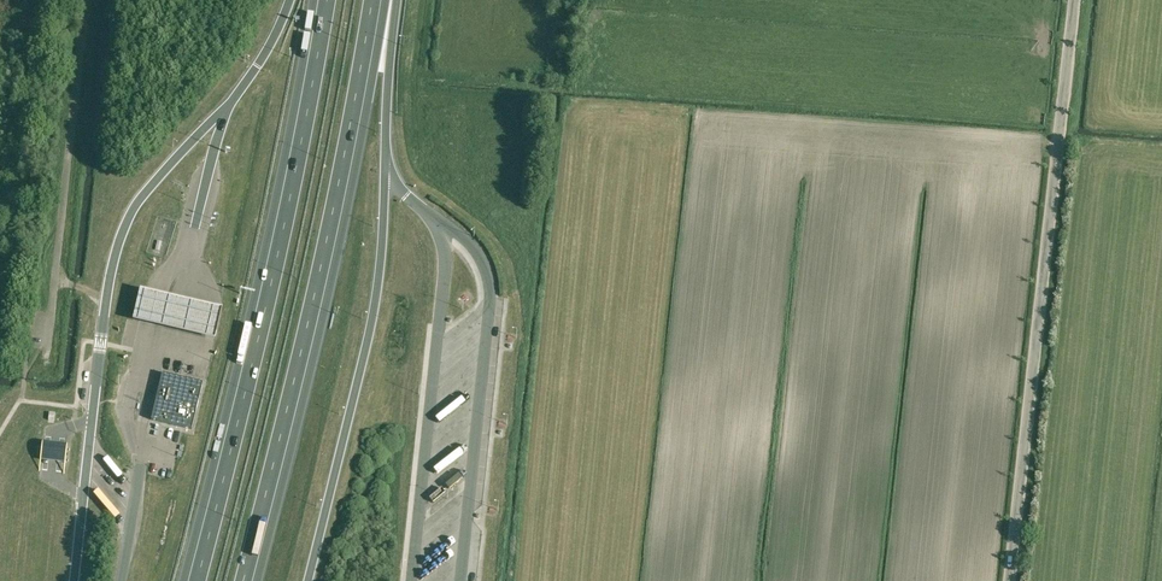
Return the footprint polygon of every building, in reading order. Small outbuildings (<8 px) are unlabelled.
[(222,310),(139,290),(131,322),(214,341),(222,310)] [(459,330),(463,336),(471,330),(467,324),(459,330)] [(162,374),(154,410),(151,420),(192,430),(193,426),(203,383),(162,374)] [(65,444),(42,442),(41,462),(63,464),(65,444)] [(104,453),(95,460),(121,491),(128,485),(124,481),(131,476),(105,444),(100,448),(104,453)]
